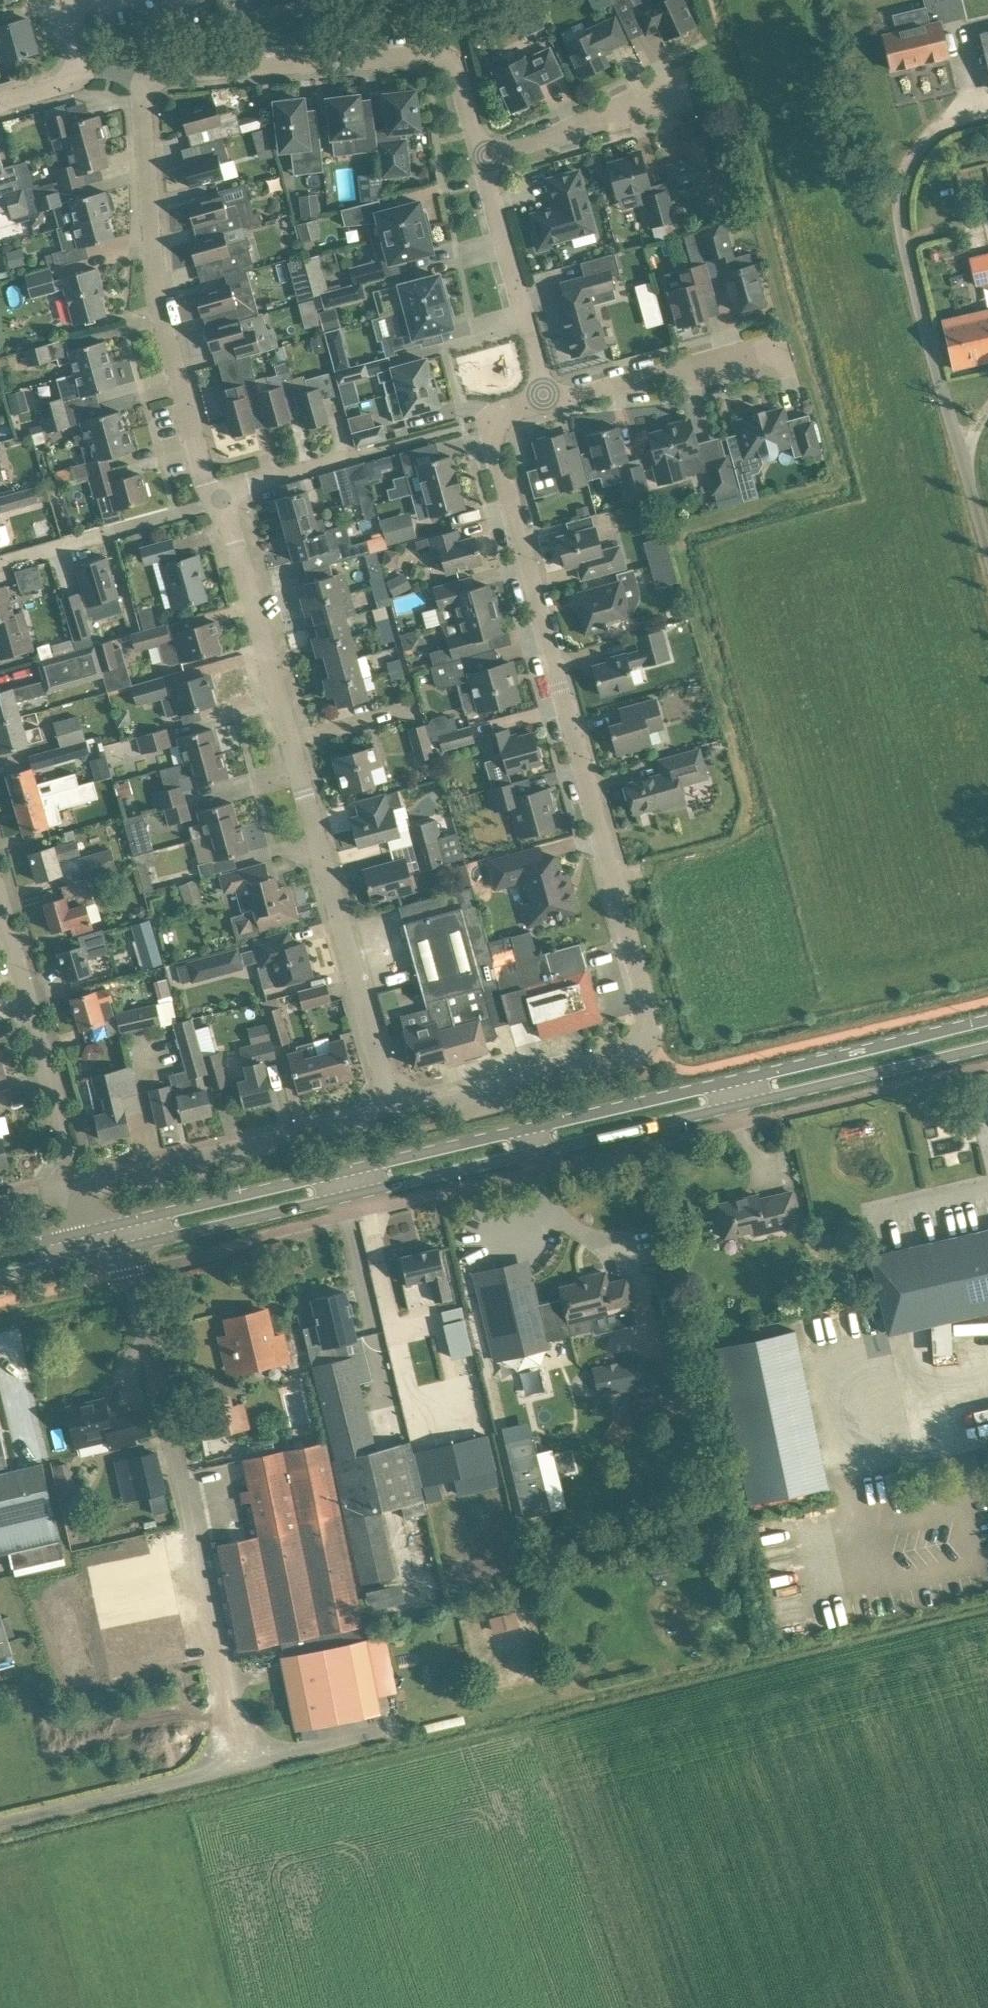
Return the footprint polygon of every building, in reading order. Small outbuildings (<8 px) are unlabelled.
[(294,0),(218,0),(223,19),(294,0)] [(595,12),(613,3),(611,0),(589,0),(595,12)] [(638,17),(646,35),(661,28),(666,39),(673,36),(676,39),(688,34),(687,29),(695,25),(683,0),(664,0),(656,4),(655,0),(651,0),(634,8),(638,17)] [(948,56),(940,22),(965,16),(961,0),(925,0),(930,23),(884,34),(892,69),(948,56)] [(576,76),(581,76),(582,78),(610,65),(604,52),(627,41),(616,16),(591,28),(593,31),(567,43),(576,64),(573,68),(576,76)] [(3,61),(38,51),(28,18),(0,26),(0,48),(3,61)] [(539,85),(562,74),(550,48),(527,59),(526,56),(494,71),(512,110),(516,109),(520,111),(529,106),(530,102),(544,96),(539,85)] [(376,129),(378,150),(382,178),(412,175),(408,136),(402,137),(402,131),(420,129),(416,90),(385,94),(389,128),(376,129)] [(354,153),(378,150),(376,129),(374,115),(362,117),(359,95),(328,98),(332,138),(354,136),(355,143),(353,143),(354,153)] [(323,157),(319,125),(307,126),(303,99),(296,99),(296,96),(282,98),(282,101),(275,102),(281,150),(291,149),(293,160),(323,157)] [(223,137),(242,131),(267,124),(265,116),(240,123),(236,108),(218,112),(215,100),(181,109),(187,133),(210,126),(213,139),(223,137)] [(64,103),(44,109),(46,117),(69,111),(68,106),(67,102),(64,103)] [(68,149),(68,150),(106,139),(99,114),(72,122),(69,111),(46,117),(51,136),(52,138),(68,134),(71,148),(68,149)] [(264,129),(251,133),(253,143),(267,139),(264,129)] [(667,165),(672,184),(674,190),(697,184),(698,187),(727,179),(715,134),(686,142),(691,161),(684,163),(683,161),(667,165)] [(223,137),(213,139),(200,143),(204,157),(184,162),(187,173),(185,175),(187,182),(190,183),(190,185),(224,176),(220,162),(229,160),(223,137)] [(40,186),(42,196),(58,191),(61,190),(65,189),(85,184),(82,173),(109,166),(102,141),(106,140),(106,139),(68,150),(52,154),(59,182),(54,183),(53,182),(40,186)] [(6,195),(13,219),(30,214),(30,213),(26,200),(23,190),(11,193),(0,153),(0,197),(6,195)] [(609,178),(614,179),(618,196),(641,189),(651,226),(676,219),(666,182),(651,186),(647,173),(642,154),(609,163),(610,166),(606,169),(609,178)] [(549,179),(557,208),(534,214),(539,232),(535,233),(539,248),(552,245),(551,241),(594,229),(584,191),(579,171),(549,179)] [(358,176),(361,201),(382,198),(379,173),(358,176)] [(217,220),(220,232),(224,231),(225,232),(244,227),(262,222),(260,212),(250,215),(246,200),(251,199),(247,183),(217,191),(218,195),(188,202),(188,205),(187,207),(188,213),(191,214),(194,226),(217,220)] [(72,224),(111,213),(105,190),(69,200),(76,223),(72,224)] [(42,196),(26,200),(30,213),(38,211),(38,212),(62,205),(58,191),(42,196)] [(315,199),(300,201),(302,217),(317,215),(315,199)] [(380,221),(384,237),(430,225),(426,211),(423,212),(420,201),(398,206),(397,200),(382,204),(380,199),(341,209),(346,225),(380,221)] [(111,213),(72,224),(79,248),(114,238),(108,215),(112,214),(111,213)] [(314,220),(295,225),(298,236),(317,231),(314,220)] [(738,220),(727,223),(731,235),(742,232),(738,220)] [(724,223),(698,230),(706,259),(719,255),(724,272),(723,273),(727,287),(730,286),(737,311),(765,303),(760,284),(754,264),(752,265),(749,253),(733,257),(724,223)] [(430,225),(384,237),(390,262),(433,251),(430,240),(434,239),(430,225)] [(680,270),(680,273),(665,277),(679,326),(709,318),(703,297),(715,293),(710,274),(706,259),(698,230),(684,234),(693,266),(680,270)] [(220,232),(190,240),(191,243),(189,244),(191,251),(193,251),(196,263),(221,256),(224,270),(253,262),(247,238),(228,243),(225,232),(224,231),(220,232)] [(20,249),(8,253),(12,268),(25,265),(20,249)] [(53,253),(57,266),(69,263),(66,249),(53,253)] [(614,253),(580,262),(584,277),(587,276),(592,293),(602,290),(615,287),(612,275),(619,273),(614,253)] [(977,284),(987,281),(987,254),(971,258),(977,284)] [(381,259),(350,267),(355,284),(362,282),(386,276),(381,259)] [(302,260),(290,264),(295,283),(307,280),(302,260)] [(104,300),(102,300),(98,288),(102,287),(97,267),(54,279),(51,268),(26,274),(32,298),(65,288),(75,323),(106,315),(105,312),(107,310),(104,300)] [(388,305),(390,314),(450,298),(445,281),(441,282),(439,274),(400,284),(400,285),(394,286),(397,300),(388,305)] [(355,284),(323,292),(327,306),(365,296),(362,282),(355,284)] [(196,292),(196,295),(195,297),(196,303),(199,304),(202,316),(225,309),(228,322),(260,313),(253,290),(234,295),(230,283),(196,292)] [(652,283),(637,287),(642,306),(658,302),(652,283)] [(569,310),(559,313),(563,328),(566,328),(573,355),(606,346),(601,327),(599,321),(598,322),(593,304),(589,305),(586,295),(586,294),(566,299),(569,310)] [(450,298),(390,314),(395,335),(389,336),(393,350),(423,342),(421,335),(453,326),(450,315),(454,314),(450,298)] [(315,300),(301,303),(302,310),(317,306),(315,300)] [(334,308),(319,312),(324,330),(339,326),(334,308)] [(944,320),(955,368),(987,361),(987,310),(944,320)] [(262,351),(257,334),(266,331),(261,312),(260,313),(228,322),(205,328),(206,331),(204,333),(206,339),(209,340),(212,351),(235,345),(238,358),(249,355),(262,351)] [(325,331),(336,370),(349,366),(339,327),(325,331)] [(322,336),(311,339),(315,353),(326,350),(322,336)] [(72,361),(75,373),(111,363),(105,340),(56,353),(59,365),(72,361)] [(52,360),(48,344),(25,350),(29,366),(52,360)] [(238,358),(235,358),(242,383),(220,389),(233,436),(235,435),(237,437),(244,435),(244,432),(256,429),(249,406),(261,403),(262,403),(259,391),(256,381),(256,379),(249,355),(238,358)] [(396,378),(400,390),(437,380),(434,369),(430,370),(426,358),(378,371),(381,382),(396,378)] [(268,378),(256,381),(259,391),(262,403),(261,403),(267,426),(270,425),(272,427),(278,425),(279,423),(291,419),(285,396),(296,393),(297,393),(294,382),(291,370),(289,362),(275,366),(277,373),(267,376),(268,378)] [(349,366),(336,370),(339,384),(370,376),(366,362),(349,366)] [(39,404),(44,420),(67,413),(63,399),(69,398),(69,400),(117,386),(111,363),(75,373),(57,378),(62,398),(39,404)] [(306,379),(294,382),(297,393),(296,393),(306,428),(309,427),(311,429),(317,427),(318,424),(329,421),(323,399),(336,395),(330,372),(310,377),(305,378),(306,379)] [(437,380),(400,390),(387,394),(394,420),(408,417),(407,413),(439,404),(436,392),(440,391),(437,380)] [(17,392),(9,395),(14,414),(22,412),(17,392)] [(736,422),(741,441),(744,450),(731,454),(744,500),(759,496),(748,456),(761,452),(761,454),(762,455),(764,456),(765,457),(766,458),(769,458),(770,458),(772,458),(773,457),(774,456),(775,455),(776,454),(777,453),(777,452),(778,451),(778,449),(777,448),(792,444),(795,457),(807,453),(809,461),(821,457),(809,414),(786,420),(783,409),(766,413),(764,410),(752,413),(754,417),(736,422)] [(74,435),(77,444),(129,429),(125,430),(120,410),(81,421),(84,432),(74,435)] [(67,413),(44,420),(47,432),(70,426),(67,413)] [(659,483),(708,470),(714,492),(736,486),(728,455),(702,462),(690,419),(668,425),(669,428),(650,433),(658,465),(655,465),(659,483)] [(352,432),(357,447),(387,439),(383,423),(352,432)] [(42,424),(31,427),(32,433),(44,430),(42,424)] [(588,434),(592,450),(581,453),(588,480),(601,476),(599,469),(619,463),(628,495),(649,489),(640,458),(629,461),(619,426),(588,434)] [(75,479),(90,474),(111,468),(108,457),(135,450),(129,429),(77,444),(90,440),(96,460),(72,466),(75,479)] [(47,441),(44,430),(32,433),(35,445),(47,441)] [(537,438),(537,440),(534,441),(539,458),(536,459),(541,478),(556,474),(561,490),(589,483),(588,480),(581,453),(568,456),(562,433),(548,437),(547,435),(537,438)] [(411,494),(425,490),(460,481),(457,470),(455,470),(451,455),(404,467),(411,494)] [(378,459),(365,462),(370,480),(382,477),(378,459)] [(347,466),(356,497),(357,502),(361,501),(366,519),(368,518),(379,515),(373,492),(364,462),(347,466)] [(343,500),(345,506),(357,502),(356,497),(347,466),(334,470),(343,500)] [(111,468),(90,474),(96,496),(111,492),(116,508),(149,499),(141,473),(116,480),(113,468),(111,468)] [(43,471),(30,474),(34,487),(46,483),(43,471)] [(460,481),(425,490),(432,516),(465,507),(461,491),(463,491),(460,481)] [(3,511),(37,502),(32,486),(0,495),(0,500),(3,511)] [(281,508),(284,519),(313,511),(307,489),(271,499),(274,510),(281,508)] [(587,506),(575,509),(578,518),(590,515),(587,506)] [(280,532),(283,541),(326,529),(323,518),(315,520),(313,511),(284,519),(287,530),(280,532)] [(381,520),(388,545),(417,537),(409,511),(381,520)] [(0,545),(8,543),(10,539),(6,524),(2,525),(0,516),(0,544),(0,545)] [(595,526),(578,531),(558,536),(567,567),(578,564),(582,578),(626,566),(620,545),(602,550),(595,526)] [(326,529),(283,541),(285,550),(292,549),(295,560),(339,548),(333,528),(326,530),(326,529)] [(458,529),(438,534),(416,540),(420,553),(440,548),(447,572),(482,562),(476,537),(455,542),(452,531),(458,530),(458,529)] [(662,539),(643,544),(649,566),(671,560),(665,538),(662,539)] [(142,547),(146,561),(146,563),(161,559),(173,607),(206,598),(200,577),(204,576),(198,555),(176,561),(175,555),(176,554),(172,539),(142,547)] [(383,539),(369,543),(368,540),(343,547),(346,559),(371,553),(385,549),(383,539)] [(386,553),(384,565),(396,567),(397,554),(386,553)] [(84,590),(61,597),(72,635),(92,630),(88,617),(95,615),(92,605),(121,597),(109,557),(77,565),(84,590)] [(671,560),(649,566),(656,589),(675,583),(677,583),(676,580),(671,560)] [(329,564),(305,570),(308,581),(325,577),(332,574),(329,564)] [(616,573),(619,581),(579,591),(585,613),(580,614),(585,634),(608,627),(607,622),(630,616),(630,614),(637,606),(639,599),(639,589),(634,568),(616,573)] [(302,595),(304,605),(340,595),(334,574),(332,574),(325,577),(308,581),(305,582),(308,594),(302,595)] [(44,587),(43,583),(41,575),(18,582),(21,593),(44,587)] [(370,579),(372,586),(385,583),(383,575),(370,579)] [(404,575),(386,584),(392,597),(410,587),(404,575)] [(442,622),(499,608),(496,595),(492,596),(489,584),(469,589),(466,577),(434,586),(440,607),(437,608),(442,622)] [(385,583),(372,586),(376,602),(389,598),(385,583)] [(2,657),(33,649),(23,612),(14,614),(6,586),(0,587),(0,651),(2,657)] [(314,613),(317,623),(345,616),(340,595),(304,605),(307,614),(314,613)] [(499,608),(442,622),(448,637),(454,659),(472,654),(486,650),(483,638),(502,632),(499,620),(503,619),(499,608)] [(313,636),(316,646),(351,636),(345,616),(317,623),(320,634),(313,636)] [(375,622),(377,629),(391,625),(389,618),(375,622)] [(217,621),(182,631),(169,634),(167,624),(132,634),(136,649),(158,643),(163,662),(168,664),(200,656),(220,650),(215,633),(220,631),(217,621)] [(391,625),(377,629),(382,644),(395,640),(391,625)] [(598,689),(600,690),(602,694),(634,685),(629,666),(643,662),(644,665),(669,658),(662,629),(636,636),(640,650),(626,655),(625,653),(608,658),(609,661),(594,665),(597,679),(595,680),(598,689)] [(325,653),(328,664),(357,656),(351,636),(316,646),(318,655),(325,653)] [(113,639),(76,649),(85,681),(105,676),(103,671),(120,666),(113,639)] [(48,645),(39,647),(42,657),(51,655),(48,645)] [(20,716),(16,702),(48,693),(48,692),(85,681),(76,649),(38,660),(43,680),(12,688),(0,691),(0,722),(20,716)] [(472,654),(454,659),(438,664),(430,666),(435,683),(438,686),(439,687),(442,688),(452,685),(472,680),(480,710),(519,699),(512,676),(515,675),(512,661),(477,671),(472,654)] [(325,677),(327,687),(363,677),(357,656),(328,664),(331,676),(325,677)] [(387,663),(390,671),(402,667),(400,659),(387,663)] [(402,667),(390,671),(392,679),(405,675),(402,667)] [(207,675),(187,680),(172,685),(167,687),(164,675),(132,685),(138,705),(169,696),(169,694),(174,693),(180,714),(196,709),(215,704),(207,675)] [(363,677),(327,687),(330,696),(337,695),(340,706),(369,698),(363,677)] [(687,686),(686,695),(700,696),(700,686),(687,686)] [(656,699),(650,701),(630,706),(634,719),(610,725),(618,754),(637,749),(652,744),(649,731),(664,727),(656,699)] [(428,724),(425,725),(410,729),(418,760),(434,756),(428,737),(438,734),(443,750),(474,742),(470,726),(457,729),(454,716),(448,718),(444,715),(431,718),(428,724)] [(0,722),(0,749),(1,751),(28,744),(28,743),(43,739),(39,725),(24,730),(20,716),(0,722)] [(86,740),(79,716),(55,723),(62,747),(68,745),(86,740)] [(138,736),(141,750),(142,754),(171,746),(167,728),(138,736)] [(178,737),(185,763),(223,752),(222,751),(219,752),(212,728),(178,737)] [(542,763),(540,758),(543,755),(540,746),(537,745),(533,732),(511,738),(508,728),(489,734),(485,734),(492,759),(504,756),(508,772),(542,763)] [(86,740),(68,745),(71,758),(90,752),(86,740)] [(376,746),(353,752),(334,758),(344,792),(375,784),(370,768),(382,765),(376,746)] [(626,784),(627,785),(624,786),(627,799),(630,798),(634,813),(661,805),(662,807),(681,802),(686,800),(681,784),(707,777),(699,749),(679,755),(660,760),(664,773),(626,784)] [(223,752),(185,763),(175,766),(179,779),(192,776),(195,787),(230,777),(223,752)] [(106,756),(90,760),(96,781),(112,776),(106,756)] [(7,775),(15,804),(41,796),(54,793),(64,790),(94,783),(95,782),(91,770),(37,785),(32,768),(7,775)] [(125,781),(115,784),(119,795),(129,793),(125,781)] [(555,811),(552,802),(548,788),(517,796),(513,782),(489,788),(495,810),(511,806),(520,837),(536,833),(555,827),(551,812),(555,811)] [(97,794),(94,783),(64,790),(67,803),(97,794)] [(158,810),(165,808),(187,802),(182,785),(153,793),(158,810)] [(398,790),(376,796),(356,801),(360,814),(351,817),(359,846),(401,834),(394,807),(402,805),(398,790)] [(41,796),(15,804),(24,832),(62,821),(54,793),(41,796)] [(119,800),(106,804),(110,819),(123,815),(119,800)] [(189,826),(193,839),(205,836),(243,826),(243,825),(239,826),(232,801),(198,811),(201,823),(189,826)] [(187,802),(165,808),(170,824),(191,819),(187,802)] [(411,827),(416,844),(457,832),(453,818),(437,822),(436,819),(411,827)] [(205,836),(193,839),(199,864),(198,865),(201,877),(215,874),(211,861),(250,851),(243,826),(205,836)] [(457,832),(416,844),(422,868),(464,857),(457,832)] [(54,846),(49,848),(30,853),(38,880),(57,875),(62,873),(57,859),(78,853),(75,841),(54,847),(54,846)] [(132,848),(134,856),(154,850),(152,842),(132,848)] [(79,858),(85,879),(117,869),(111,849),(79,858)] [(523,852),(504,857),(490,860),(497,887),(529,878),(535,901),(523,904),(529,925),(543,921),(542,916),(557,912),(559,917),(562,916),(562,915),(578,911),(568,873),(563,875),(558,856),(522,866),(519,855),(524,853),(523,852)] [(406,859),(384,864),(365,869),(373,901),(414,890),(406,859)] [(231,917),(237,940),(259,935),(258,929),(278,924),(297,919),(291,895),(288,896),(285,886),(279,888),(277,880),(276,880),(275,877),(272,878),(272,877),(270,878),(266,863),(222,875),(226,891),(238,888),(244,911),(243,912),(243,914),(231,917)] [(66,897),(63,898),(45,903),(53,930),(72,925),(75,933),(93,927),(86,905),(94,902),(87,878),(85,879),(62,886),(66,897)] [(194,879),(179,884),(186,902),(201,896),(194,879)] [(400,906),(428,1008),(430,1016),(447,1012),(452,1028),(439,1032),(447,1062),(488,1051),(485,1041),(491,1039),(496,1033),(495,1026),(510,1022),(495,967),(488,941),(473,886),(400,906)] [(141,902),(136,906),(136,912),(142,914),(147,910),(146,904),(141,902)] [(149,919),(130,924),(134,941),(154,935),(149,919)] [(82,946),(77,947),(59,953),(67,980),(91,973),(87,959),(110,952),(103,929),(79,936),(82,946)] [(289,932),(270,937),(256,941),(262,966),(272,963),(278,985),(313,975),(304,942),(292,946),(289,932)] [(511,935),(488,941),(495,967),(518,961),(511,935)] [(527,996),(528,1002),(534,1021),(537,1021),(541,1037),(581,1026),(602,1021),(587,967),(586,967),(579,944),(546,953),(552,976),(538,980),(541,992),(527,996)] [(186,962),(192,983),(244,969),(239,948),(186,962)] [(327,985),(307,990),(300,992),(304,1007),(312,1005),(331,1000),(327,985)] [(95,992),(92,993),(73,999),(82,1028),(104,1022),(99,1004),(112,1000),(109,989),(95,993),(95,992)] [(263,1002),(265,1011),(275,1045),(290,1040),(281,1007),(280,1007),(278,999),(263,1002)] [(178,1019),(174,1001),(117,1014),(121,1033),(178,1019)] [(430,1016),(428,1008),(400,1015),(414,1066),(445,1057),(447,1062),(439,1032),(452,1028),(447,1012),(430,1016)] [(185,1072),(175,1074),(185,1119),(212,1113),(206,1089),(203,1076),(208,1075),(209,1074),(204,1056),(193,1017),(172,1023),(185,1072)] [(333,1050),(319,1054),(327,1084),(354,1077),(343,1039),(330,1042),(333,1050)] [(241,1047),(246,1066),(249,1079),(239,1081),(240,1086),(245,1105),(273,1099),(268,1080),(267,1075),(264,1062),(277,1059),(272,1040),(241,1047)] [(327,1084),(319,1054),(305,1058),(302,1050),(289,1053),(295,1072),(300,1092),(327,1084)] [(219,1052),(204,1056),(209,1074),(208,1075),(212,1089),(228,1085),(219,1052)] [(93,1098),(96,1115),(108,1112),(104,1099),(121,1095),(137,1091),(132,1067),(94,1076),(99,1096),(93,1098)] [(185,1119),(175,1074),(169,1076),(172,1084),(150,1090),(159,1125),(177,1121),(176,1119),(183,1118),(184,1119),(185,1119)] [(108,1112),(96,1115),(102,1138),(105,1138),(107,1140),(114,1138),(115,1135),(130,1132),(124,1108),(121,1095),(104,1099),(108,1112)] [(9,1164),(3,1137),(3,1134),(9,1132),(5,1116),(0,1117),(0,1166),(9,1164)] [(714,1206),(719,1226),(721,1237),(753,1230),(754,1235),(798,1225),(791,1193),(758,1201),(757,1196),(714,1206)] [(871,1256),(889,1334),(987,1312),(987,1229),(871,1256)] [(399,1258),(402,1271),(404,1271),(408,1285),(432,1279),(437,1303),(452,1299),(440,1249),(399,1258)] [(491,1342),(569,1324),(563,1298),(538,1304),(532,1282),(530,1277),(527,1272),(522,1269),(517,1266),(511,1265),(506,1266),(474,1273),(491,1342)] [(560,1287),(562,1296),(563,1298),(569,1324),(571,1334),(593,1328),(591,1319),(592,1318),(592,1317),(635,1306),(628,1279),(608,1284),(605,1272),(586,1277),(588,1281),(560,1287)] [(473,1276),(462,1279),(466,1297),(478,1295),(473,1276)] [(313,1367),(336,1459),(332,1460),(361,1585),(396,1576),(380,1510),(401,1505),(405,1518),(427,1512),(411,1442),(376,1451),(353,1357),(341,1360),(337,1344),(356,1339),(350,1314),(353,1314),(351,1304),(347,1305),(344,1292),(312,1300),(318,1325),(302,1329),(312,1367),(313,1367)] [(442,1312),(452,1358),(472,1354),(462,1308),(442,1312)] [(271,1338),(269,1329),(264,1310),(246,1314),(247,1320),(230,1324),(233,1334),(221,1337),(226,1358),(238,1355),(240,1365),(275,1357),(276,1362),(290,1359),(284,1335),(271,1338)] [(795,1330),(717,1345),(749,1503),(828,1486),(795,1330)] [(593,1367),(599,1397),(613,1394),(667,1383),(664,1366),(663,1361),(642,1365),(640,1357),(593,1367)] [(198,1402),(207,1438),(233,1431),(224,1395),(198,1402)] [(68,1407),(73,1426),(76,1442),(111,1434),(115,1447),(136,1442),(128,1409),(108,1414),(104,1398),(68,1407)] [(458,1493),(498,1484),(486,1434),(475,1437),(475,1436),(415,1451),(428,1500),(443,1497),(439,1482),(454,1478),(458,1493)] [(11,1552),(15,1568),(64,1557),(60,1541),(42,1463),(8,1471),(0,1435),(0,1555),(11,1552)] [(533,1435),(505,1442),(524,1517),(552,1510),(533,1435)] [(259,1536),(237,1541),(218,1544),(238,1648),(239,1650),(258,1646),(281,1642),(284,1657),(283,1657),(297,1728),(379,1712),(366,1641),(364,1641),(361,1625),(362,1625),(326,1443),(243,1459),(259,1536)] [(156,1452),(129,1458),(138,1497),(150,1495),(165,1491),(156,1452)] [(55,1467),(62,1501),(75,1498),(67,1464),(55,1467)] [(165,1491),(150,1495),(154,1514),(169,1510),(165,1491)] [(383,1588),(386,1605),(410,1600),(407,1584),(383,1588)] [(496,1631),(520,1624),(516,1610),(492,1617),(496,1631)] [(12,1653),(7,1637),(0,1613),(0,1657),(12,1653)]
